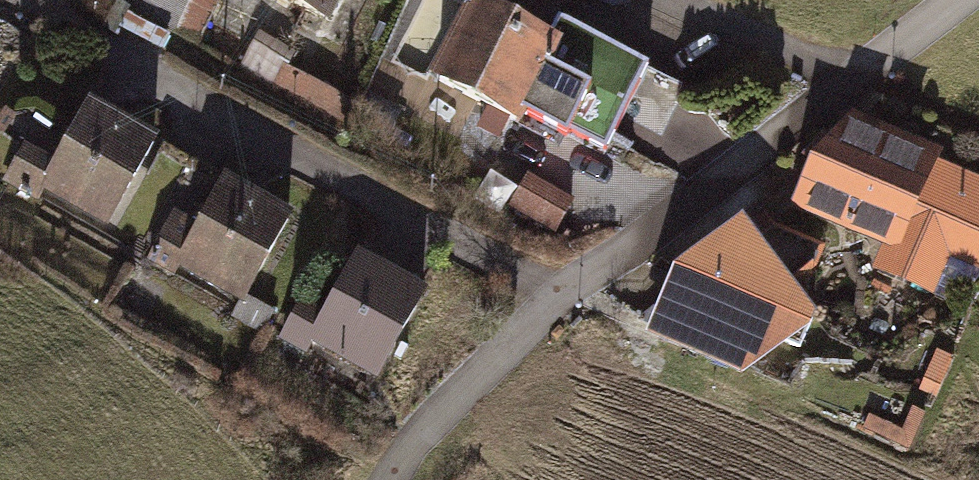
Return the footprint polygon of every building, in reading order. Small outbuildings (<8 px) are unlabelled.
[(108,10),(174,35),(188,0),(112,0),(108,10)] [(303,27),(316,0),(246,0),(303,27)] [(527,44),(434,7),(399,93),(493,130),(527,44)] [(294,56),(255,35),(235,72),(331,123),(344,99),(287,69),(294,56)] [(103,228),(147,136),(68,98),(37,161),(19,153),(5,181),(103,228)] [(828,115),(791,222),(885,255),(877,278),(940,301),(953,265),(978,274),(978,185),(924,166),(929,150),(828,115)] [(278,218),(200,171),(146,262),(225,308),(278,218)] [(568,204),(517,178),(499,214),(549,240),(568,204)] [(361,388),(414,291),(338,250),(302,316),(291,310),(274,341),(361,388)] [(785,302),(677,264),(649,343),(757,381),(785,302)] [(900,430),(868,418),(861,436),(911,456),(928,413),(910,406),(900,430)]
